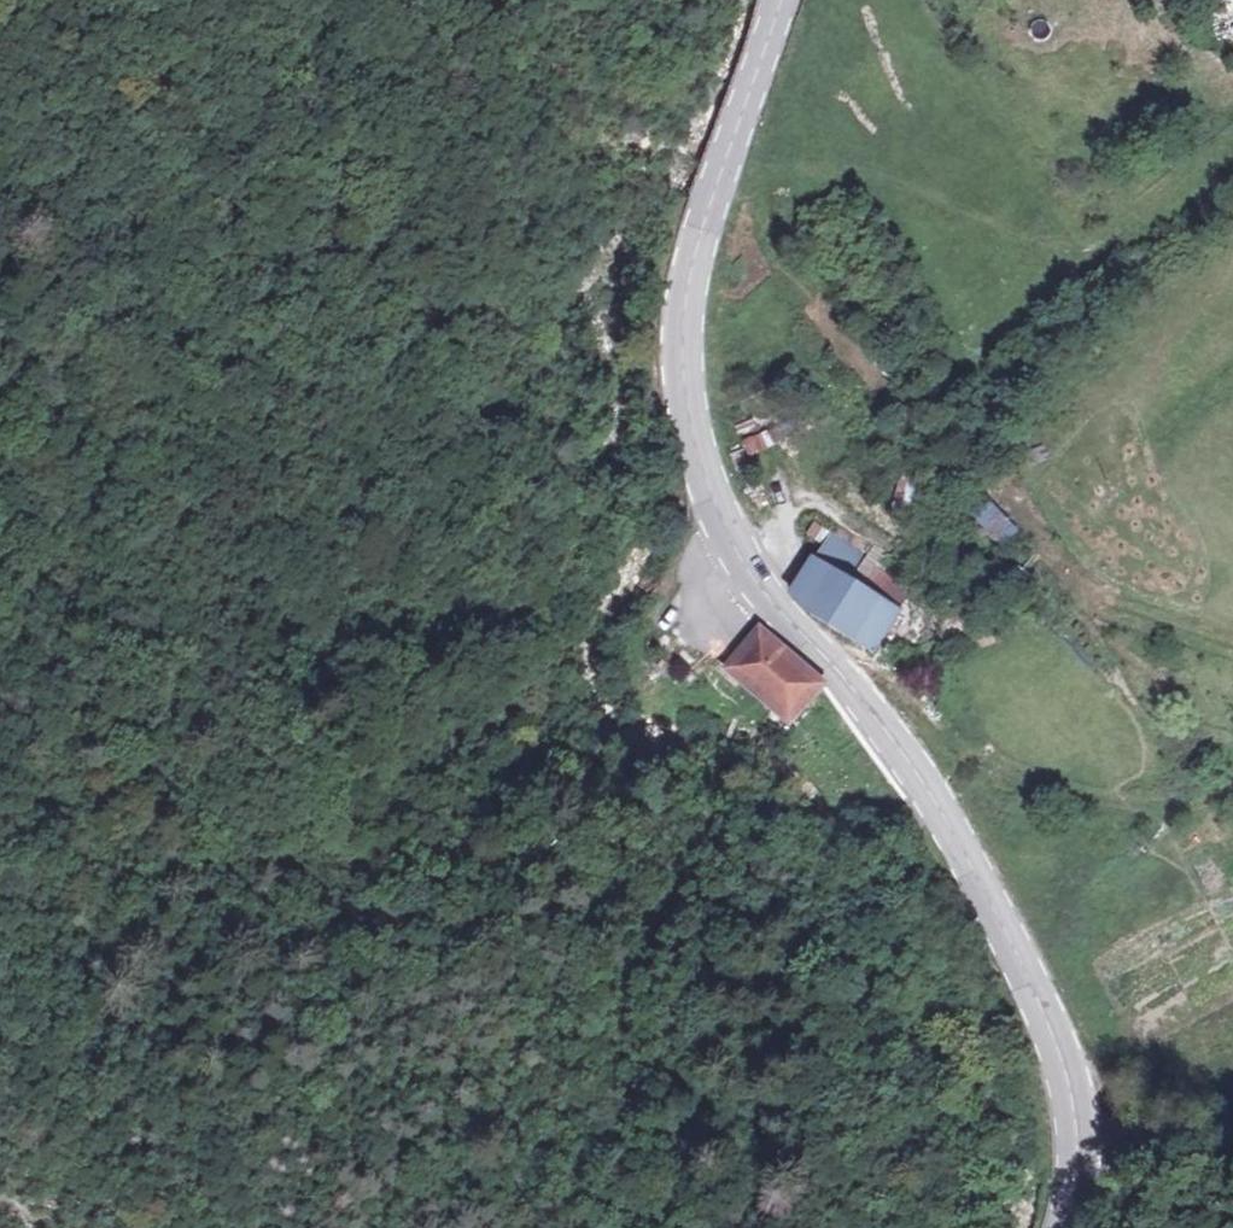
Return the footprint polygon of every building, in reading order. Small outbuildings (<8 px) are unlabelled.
[(746,458),(775,448),(768,429),(739,439),(746,458)] [(892,500),(912,507),(919,485),(899,479),(892,500)] [(983,496),(967,513),(999,545),(1016,529),(983,496)] [(900,562),(836,523),(811,560),(820,574),(891,621),(920,573),(915,569),(923,556),(910,548),(900,562)] [(829,689),(765,626),(733,670),(797,726),(829,689)]
